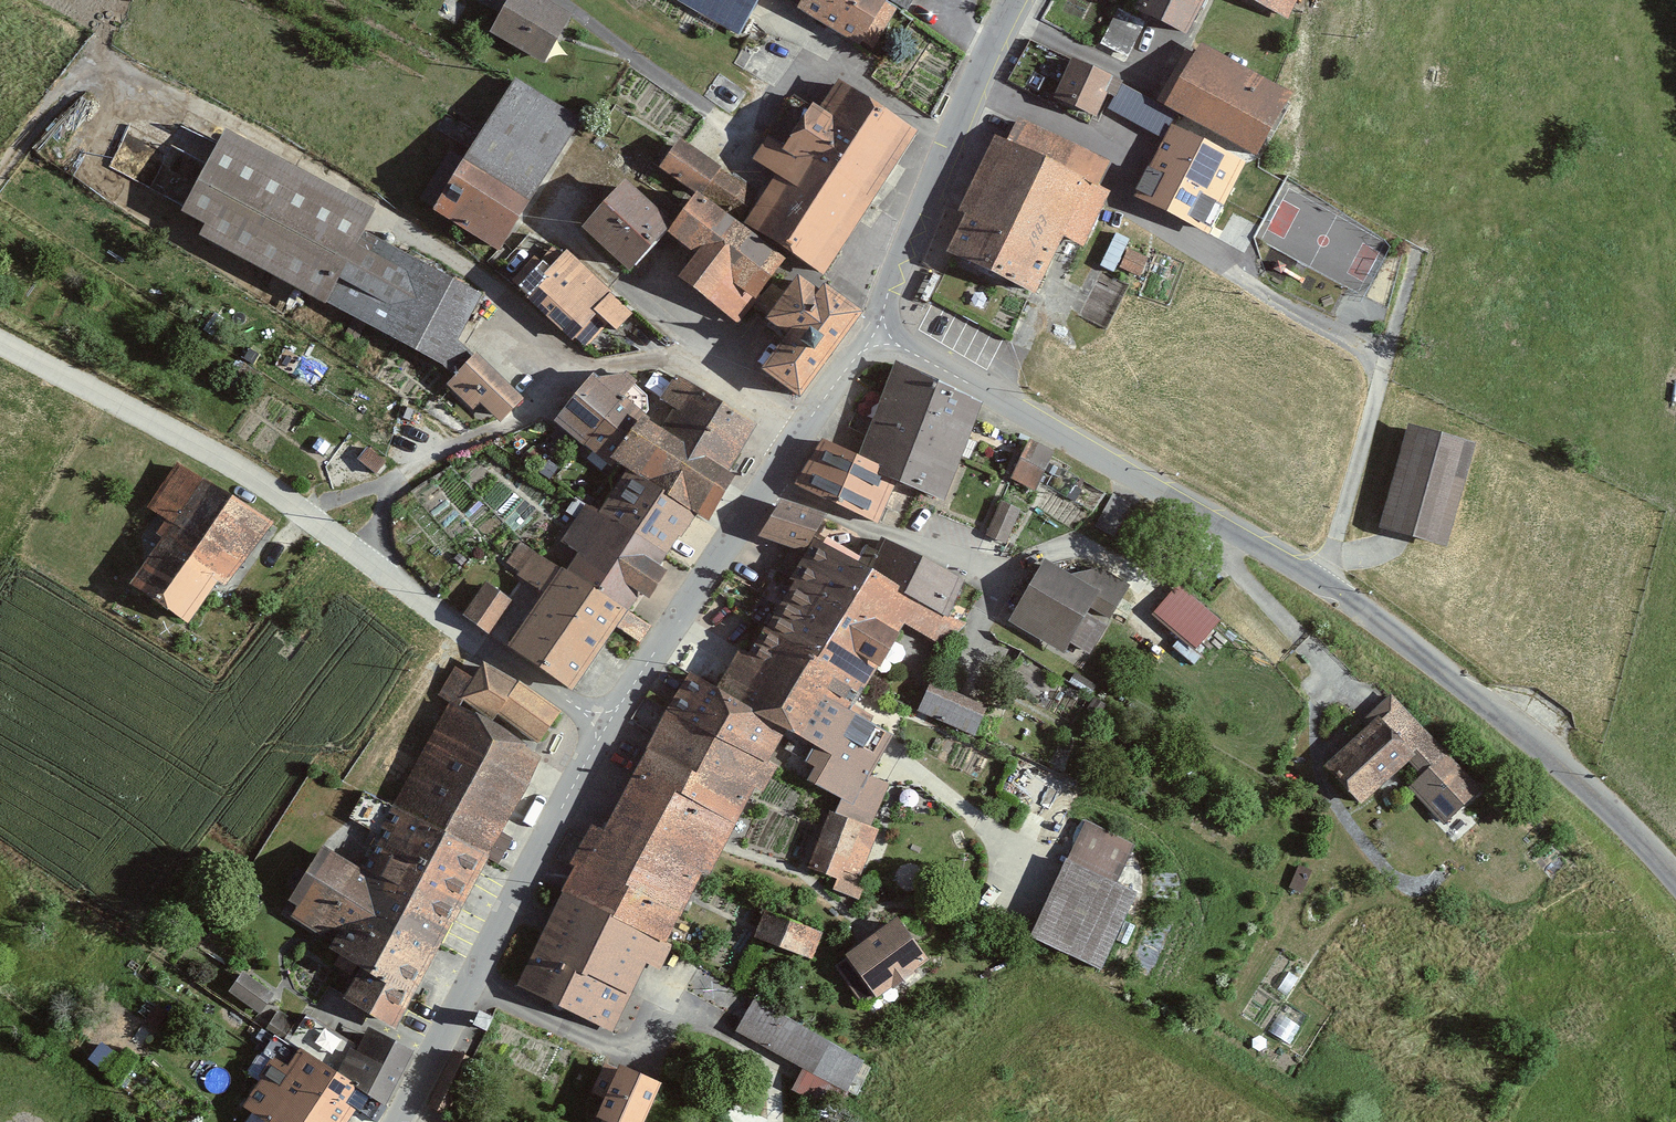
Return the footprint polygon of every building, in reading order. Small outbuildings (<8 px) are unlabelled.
[(535,0),(504,0),(488,34),(537,57),(558,11),(535,0)] [(737,34),(756,0),(671,0),(737,34)] [(785,2),(856,44),(883,0),(786,0),(785,2)] [(1120,12),(1172,37),(1190,0),(1126,0),(1120,12)] [(1276,22),(1287,0),(1232,0),(1276,22)] [(1292,95),(1202,43),(1167,104),(1257,156),(1292,95)] [(1114,77),(1071,58),(1054,97),(1096,116),(1114,77)] [(574,117),(507,75),(427,201),(495,243),(574,117)] [(790,100),(766,135),(861,202),(908,134),(829,81),(810,110),(790,100)] [(1002,145),(989,137),(931,248),(1024,296),(1055,236),(1072,244),(1098,194),(1083,187),(1096,159),(1014,122),(1002,145)] [(1246,162),(1172,124),(1134,195),(1209,234),(1246,162)] [(491,269),(209,129),(160,228),(441,368),(491,269)] [(861,202),(766,135),(748,162),(770,176),(738,224),(813,275),(861,202)] [(689,192),(710,163),(673,137),(652,166),(689,192)] [(625,183),(582,228),(628,272),(672,226),(625,183)] [(783,260),(696,196),(668,235),(696,256),(679,279),(738,322),(783,260)] [(1112,269),(1133,280),(1145,257),(1123,246),(1112,269)] [(534,270),(516,290),(571,340),(597,312),(616,330),(631,314),(565,252),(542,277),(534,270)] [(784,296),(771,286),(756,305),(769,315),(765,320),(787,337),(761,370),(798,398),(862,315),(824,286),(819,293),(798,277),(784,296)] [(471,357),(445,383),(470,409),(476,403),(492,420),(513,399),(471,357)] [(904,428),(921,379),(893,365),(858,458),(888,473),(904,428)] [(653,400),(617,473),(684,516),(692,521),(752,428),(669,375),(653,400)] [(904,428),(960,457),(979,410),(921,379),(904,428)] [(544,425),(581,448),(610,406),(573,380),(544,425)] [(610,406),(581,448),(617,473),(653,400),(626,384),(610,406)] [(1465,444),(1399,427),(1371,527),(1437,545),(1465,444)] [(943,500),(960,457),(904,428),(888,473),(897,477),(943,500)] [(877,520),(897,477),(888,473),(858,458),(820,439),(794,485),(877,520)] [(1033,488),(1051,450),(1028,440),(1011,477),(1033,488)] [(270,520),(169,465),(137,524),(155,533),(126,586),(191,622),(213,581),(231,591),(270,520)] [(591,512),(657,556),(684,516),(617,473),(591,512)] [(1117,538),(1133,504),(1111,494),(1095,528),(1117,538)] [(1004,496),(989,531),(1009,539),(1024,505),(1004,496)] [(752,538),(797,553),(810,518),(765,502),(752,538)] [(624,615),(657,556),(591,512),(583,505),(545,568),(574,589),(624,615)] [(863,538),(847,568),(939,616),(957,580),(863,538)] [(780,590),(819,612),(847,568),(809,544),(780,590)] [(497,646),(529,663),(574,589),(545,568),(515,550),(502,572),(531,590),(497,646)] [(1075,579),(1043,562),(1010,621),(1064,652),(1070,641),(1089,651),(1104,624),(1086,614),(1090,606),(1109,616),(1127,585),(1085,561),(1075,579)] [(819,612),(797,659),(846,687),(881,625),(927,650),(951,622),(939,616),(847,568),(819,612)] [(1182,579),(1155,609),(1197,648),(1225,619),(1182,579)] [(483,586),(462,615),(488,634),(509,605),(483,586)] [(574,589),(529,663),(570,690),(609,628),(636,645),(646,629),(624,615),(574,589)] [(797,659),(819,612),(780,590),(753,639),(797,659)] [(705,694),(776,731),(806,747),(818,753),(804,780),(832,794),(830,798),(876,822),(895,785),(868,771),(886,737),(834,709),(846,687),(797,659),(753,639),(738,631),(705,694)] [(558,711),(475,665),(455,702),(538,747),(558,711)] [(680,671),(656,713),(755,765),(776,731),(705,694),(680,671)] [(919,710),(975,734),(986,707),(931,683),(919,710)] [(534,756),(443,708),(390,807),(481,855),(534,756)] [(656,713),(559,896),(666,952),(762,769),(755,765),(656,713)] [(1372,718),(1320,769),(1356,806),(1400,763),(1408,755),(1402,749),(1372,718)] [(1408,755),(1400,763),(1429,796),(1450,777),(1414,738),(1402,749),(1408,755)] [(1462,858),(1489,811),(1455,791),(1428,838),(1462,858)] [(442,925),(481,855),(390,807),(350,875),(442,925)] [(867,831),(822,817),(805,871),(850,885),(867,831)] [(1085,820),(1062,861),(1105,881),(1127,842),(1085,820)] [(389,1025),(442,925),(350,875),(311,854),(279,913),(323,936),(314,954),(351,974),(338,998),(389,1025)] [(1062,861),(1027,938),(1097,969),(1131,893),(1105,881),(1062,861)] [(666,952),(559,896),(511,989),(612,1036),(643,968),(658,975),(666,952)] [(820,937),(768,915),(757,940),(809,963),(820,937)] [(883,919),(831,964),(863,1002),(916,958),(883,919)] [(271,992),(237,969),(223,990),(258,1012),(271,992)] [(406,1052),(357,1022),(338,1053),(293,1025),(301,1013),(271,995),(254,1023),(279,1038),(377,1099),(406,1052)] [(832,1106),(859,1060),(751,997),(724,1042),(832,1106)] [(387,1104),(377,1099),(279,1038),(237,1107),(262,1121),(336,1121),(344,1108),(367,1121),(376,1121),(387,1104)] [(469,1059),(451,1052),(430,1107),(448,1114),(469,1059)] [(618,1064),(595,1119),(601,1121),(646,1121),(663,1083),(618,1064)]
